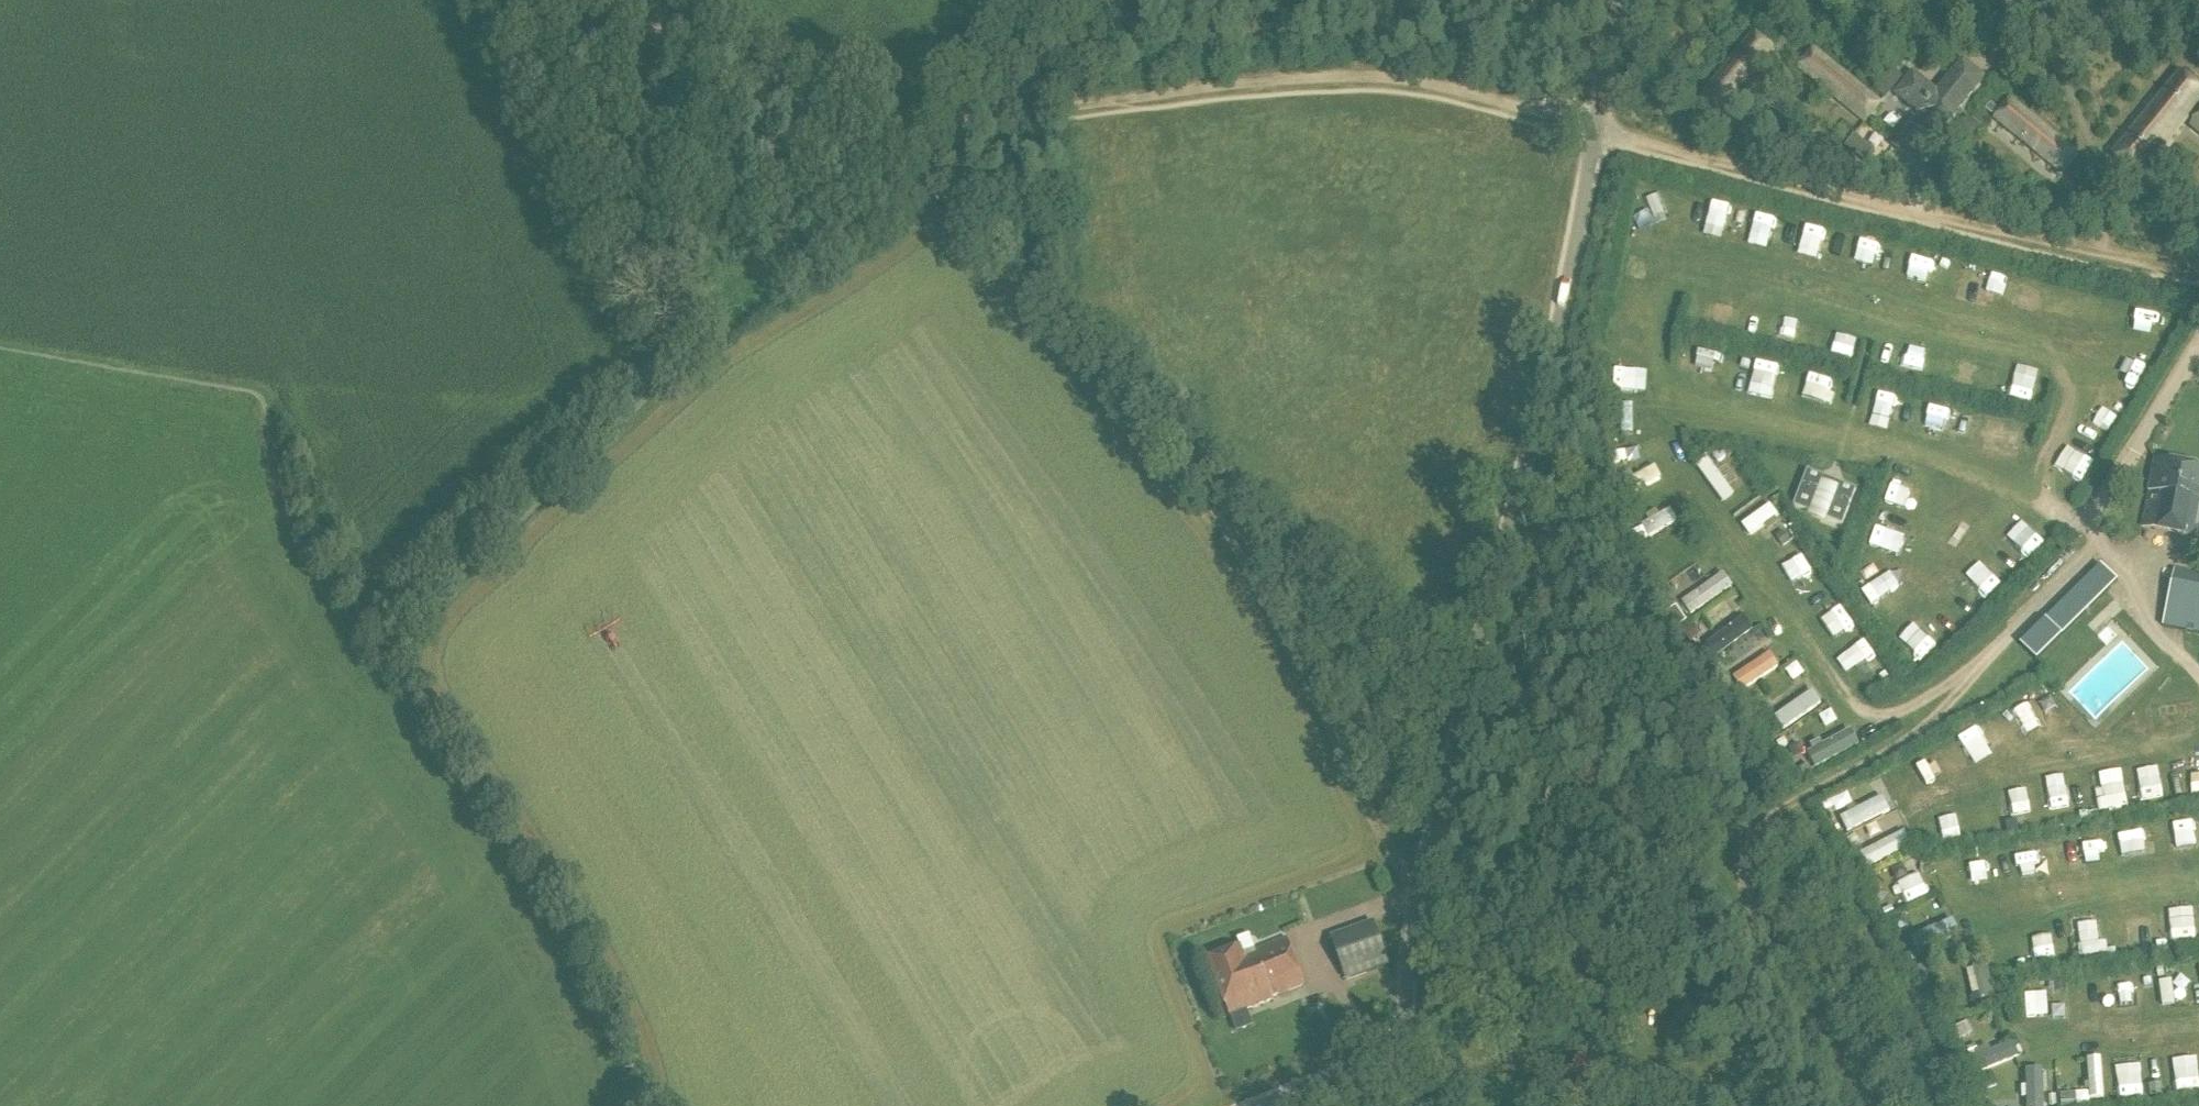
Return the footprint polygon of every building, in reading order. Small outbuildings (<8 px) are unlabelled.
[(1698,100),(1717,116),(1718,116),(1721,115),(1774,50),(1774,49),(1774,48),(1754,32),(1753,33),(1751,34),(1698,97),(1698,98),(1698,100)] [(1798,71),(1864,124),(1866,123),(1881,106),(1882,104),(1881,103),(1817,50),(1815,49),(1814,50),(1798,67),(1797,69),(1797,70),(1798,71)] [(1892,147),(1915,166),(1986,79),(1963,59),(1937,91),(1914,72),(1894,95),(1917,115),(1892,147)] [(2142,180),(2198,110),(2198,87),(2180,72),(2112,156),(2142,180)] [(2058,172),(2060,173),(2060,172),(2076,154),(2076,153),(2075,152),(2022,108),(2010,99),(2009,100),(1994,117),(1993,119),(1994,120),(2058,172)] [(1996,110),(1991,105),(1986,111),(1992,116),(1996,110)] [(1958,131),(1970,141),(1981,127),(1969,117),(1958,131)] [(2198,138),(2198,118),(2189,130),(2198,138)] [(1664,232),(1665,213),(1644,212),(1643,231),(1664,232)] [(1834,256),(1839,234),(1817,230),(1812,251),(1834,256)] [(1864,239),(1859,261),(1882,266),(1887,244),(1864,239)] [(1717,309),(1716,330),(1735,330),(1736,310),(1717,309)] [(1817,350),(1820,338),(1797,332),(1794,344),(1817,350)] [(1842,333),(1837,355),(1858,359),(1863,337),(1842,333)] [(1739,361),(1738,372),(1756,373),(1757,362),(1739,361)] [(1654,394),(1652,374),(1619,376),(1621,397),(1654,394)] [(1826,379),(1822,413),(1844,415),(1849,381),(1826,379)] [(1890,427),(1900,396),(1876,389),(1867,419),(1890,427)] [(1730,446),(1723,451),(1727,457),(1728,458),(1735,453),(1730,446)] [(1719,463),(1727,457),(1723,451),(1721,450),(1714,455),(1719,463)] [(1611,456),(1613,465),(1626,462),(1624,453),(1611,456)] [(1698,467),(1723,502),(1734,494),(1709,459),(1698,467)] [(2198,538),(2198,468),(2157,460),(2151,491),(2152,492),(2145,527),(2198,538)] [(1621,486),(1627,497),(1662,479),(1655,467),(1621,486)] [(1843,527),(1857,490),(1808,472),(1794,508),(1809,513),(1807,518),(1825,524),(1827,520),(1843,527)] [(1634,501),(1620,506),(1623,516),(1638,511),(1634,501)] [(1743,525),(1751,536),(1779,516),(1771,505),(1743,525)] [(1644,526),(1650,538),(1678,522),(1671,510),(1644,526)] [(1894,554),(1902,532),(1880,524),(1872,547),(1894,554)] [(2017,545),(2035,559),(2049,542),(2031,528),(2017,545)] [(1777,539),(1784,548),(1791,543),(1784,533),(1777,539)] [(2023,645),(2038,660),(2119,581),(2103,565),(2023,645)] [(2198,633),(2198,574),(2176,570),(2164,626),(2198,633)] [(1695,601),(1703,613),(1734,592),(1726,580),(1695,601)] [(1868,600),(1885,621),(1906,605),(1890,584),(1868,600)] [(2113,625),(2130,613),(2124,605),(2108,617),(2113,625)] [(1707,647),(1716,659),(1753,632),(1744,619),(1707,647)] [(1690,643),(1698,636),(1691,628),(1683,635),(1690,643)] [(1734,680),(1742,692),(1778,670),(1770,658),(1734,680)] [(1778,717),(1787,728),(1826,698),(1817,687),(1778,717)] [(1729,700),(1734,708),(1742,702),(1737,695),(1729,700)] [(1987,718),(1997,741),(2019,730),(2008,708),(1987,718)] [(1808,755),(1816,769),(1862,744),(1855,730),(1808,755)] [(1781,750),(1788,746),(1784,740),(1778,743),(1781,750)] [(1805,778),(1813,773),(1809,766),(1801,770),(1805,778)] [(2146,772),(2150,805),(2164,803),(2161,770),(2146,772)] [(2129,778),(2102,781),(2106,817),(2133,814),(2129,778)] [(2073,788),(2055,789),(2056,813),(2074,812),(2073,788)] [(2034,794),(2016,797),(2020,820),(2037,818),(2034,794)] [(1851,818),(1857,830),(1893,811),(1887,799),(1851,818)] [(1852,800),(1833,810),(1838,820),(1857,811),(1852,800)] [(1834,808),(1831,801),(1823,805),(1826,812),(1834,808)] [(1965,817),(1947,819),(1950,845),(1968,843),(1965,817)] [(2019,833),(2016,822),(2006,824),(2008,835),(2019,833)] [(1931,839),(1920,841),(1922,850),(1933,847),(1931,839)] [(1854,852),(1862,848),(1858,840),(1850,844),(1854,852)] [(1868,862),(1874,871),(1909,849),(1903,840),(1868,862)] [(1900,895),(1912,917),(1937,904),(1926,882),(1900,895)] [(1900,928),(1908,943),(1921,936),(1913,921),(1900,928)] [(1332,940),(1349,983),(1390,966),(1373,923),(1332,940)] [(1915,940),(1921,952),(1959,935),(1954,923),(1915,940)] [(1250,954),(1268,1002),(1274,1000),(1273,997),(1304,985),(1287,940),(1250,954)] [(2167,943),(2158,943),(2159,952),(2168,952),(2167,943)] [(2042,975),(2065,969),(2059,945),(2036,951),(2042,975)] [(1209,960),(1231,1017),(1268,1002),(1250,954),(1244,957),(1241,948),(1209,960)] [(2110,960),(2117,959),(2116,950),(2109,951),(2110,960)] [(1906,957),(1909,963),(1919,959),(1916,952),(1906,957)] [(1922,979),(1932,974),(1928,964),(1918,969),(1922,979)] [(1976,969),(1985,1006),(1998,1003),(1988,964),(1987,965),(1987,966),(1976,969)] [(2161,982),(2164,1006),(2177,1004),(2174,980),(2161,982)] [(2066,983),(2056,984),(2056,993),(2066,992),(2066,983)] [(2036,1003),(2035,1032),(2047,1033),(2048,1004),(2036,1003)] [(2078,1029),(2076,1016),(2064,1018),(2063,1007),(2048,1009),(2051,1033),(2078,1029)] [(1973,1061),(1978,1074),(2020,1058),(2014,1045),(1973,1061)] [(2089,1060),(2092,1104),(2106,1103),(2103,1059),(2089,1060)] [(2184,1061),(2185,1092),(2198,1092),(2197,1060),(2184,1061)] [(2030,1105),(2043,1105),(2043,1072),(2029,1073),(2030,1105)] [(2156,1098),(2162,1098),(2161,1086),(2158,1086),(2151,1087),(2152,1099),(2156,1098)] [(2075,1095),(2061,1096),(2062,1105),(2075,1105),(2075,1095)]
